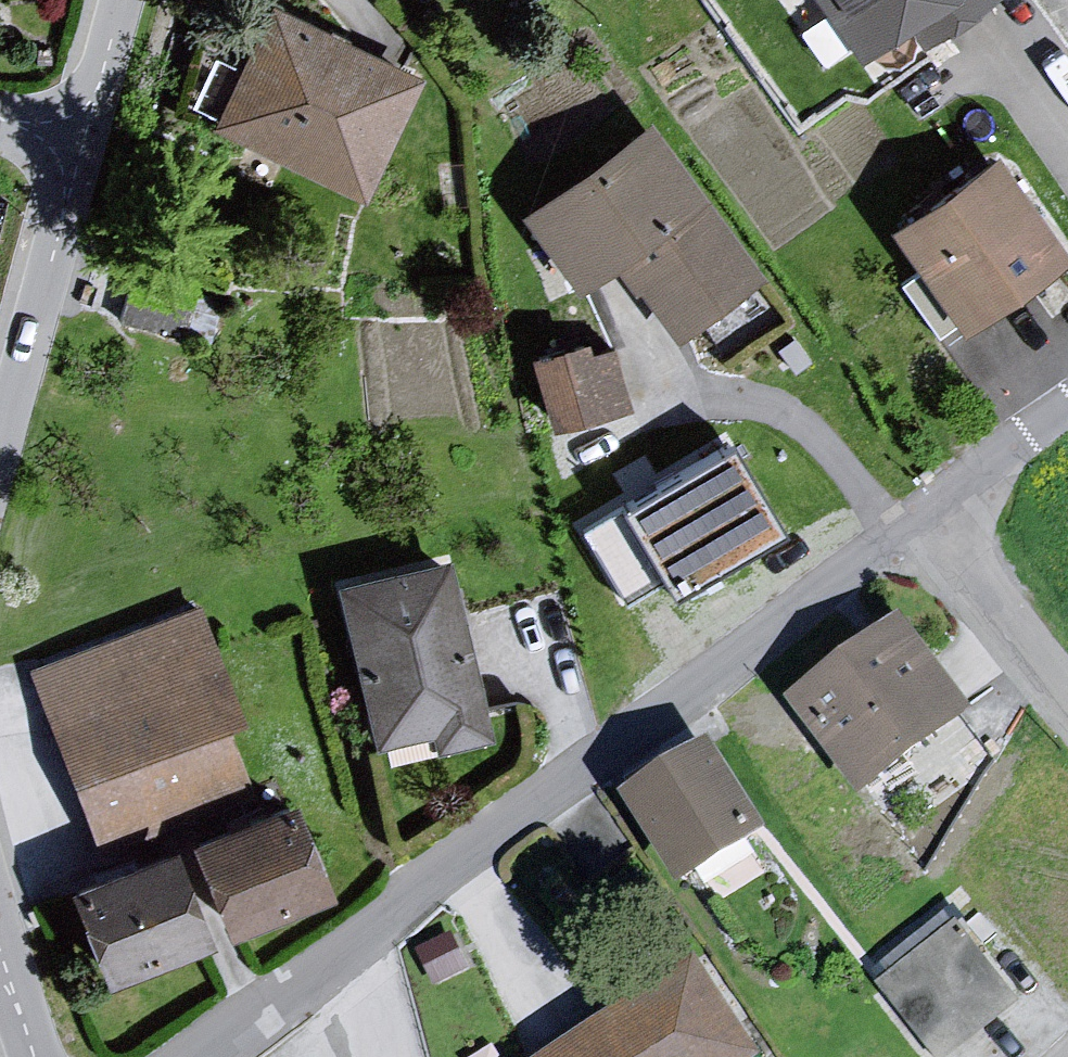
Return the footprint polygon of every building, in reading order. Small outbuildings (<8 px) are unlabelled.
[(863,64),(912,31),(925,50),(993,3),(990,0),(819,0),(863,64)] [(209,133),(359,203),(419,83),(262,20),(209,133)] [(656,118),(530,210),(583,282),(620,256),(684,343),(774,277),(656,118)] [(987,158),(876,231),(950,338),(1057,268),(987,158)] [(580,348),(535,360),(550,418),(621,399),(607,350),(583,357),(580,348)] [(728,436),(580,525),(626,601),(662,579),(672,596),(784,529),(728,436)] [(449,559),(347,581),(380,742),(430,731),(437,742),(485,732),(449,559)] [(200,610),(37,670),(98,836),(241,783),(223,733),(242,725),(200,610)] [(774,710),(850,799),(962,721),(892,624),(774,710)] [(693,750),(606,803),(664,892),(752,837),(693,750)] [(274,803),(163,846),(204,943),(310,899),(274,803)] [(159,852),(54,891),(91,992),(189,949),(159,852)] [(952,927),(881,984),(937,1053),(1008,996),(952,927)] [(549,1056),(742,1056),(680,971),(549,1056)]
